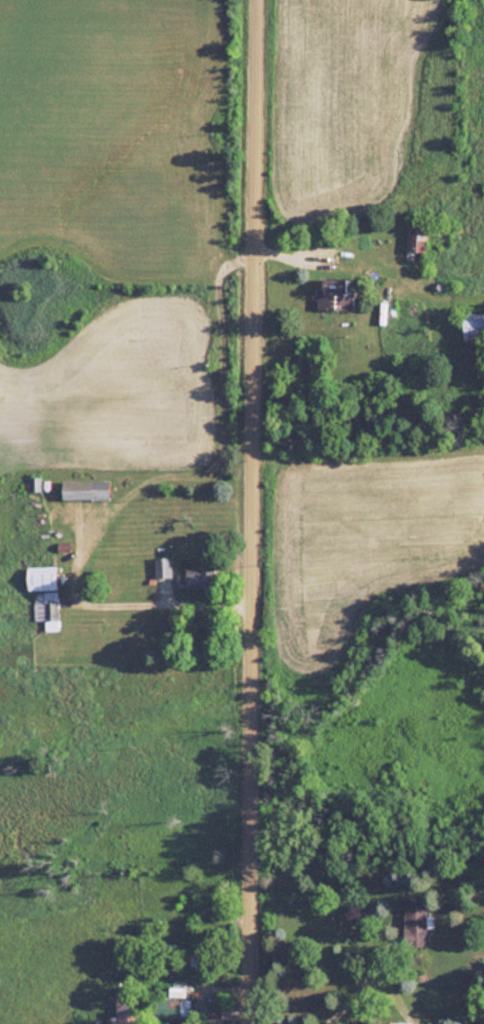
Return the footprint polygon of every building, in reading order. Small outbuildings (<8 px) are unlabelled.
[(407,252),(429,252),(429,221),(407,221),(407,252)] [(350,309),(350,278),(323,278),(323,289),(317,289),(317,309),(350,309)] [(463,313),(463,341),(483,341),(483,313),(463,313)] [(40,490),(40,477),(29,477),(29,490),(40,490)] [(108,480),(61,480),(61,500),(108,500),(108,480)] [(171,577),(171,557),(154,557),(154,577),(171,577)] [(27,591),(33,591),(33,621),(44,620),(45,630),(58,630),(58,566),(27,566),(27,591)] [(216,568),(185,568),(185,588),(216,588),(216,568)] [(426,945),(426,897),(404,897),(404,945),(426,945)] [(189,1018),(188,986),(170,986),(170,998),(158,998),(158,1018),(189,1018)] [(136,994),(116,994),(116,1023),(136,1023),(136,994)]
